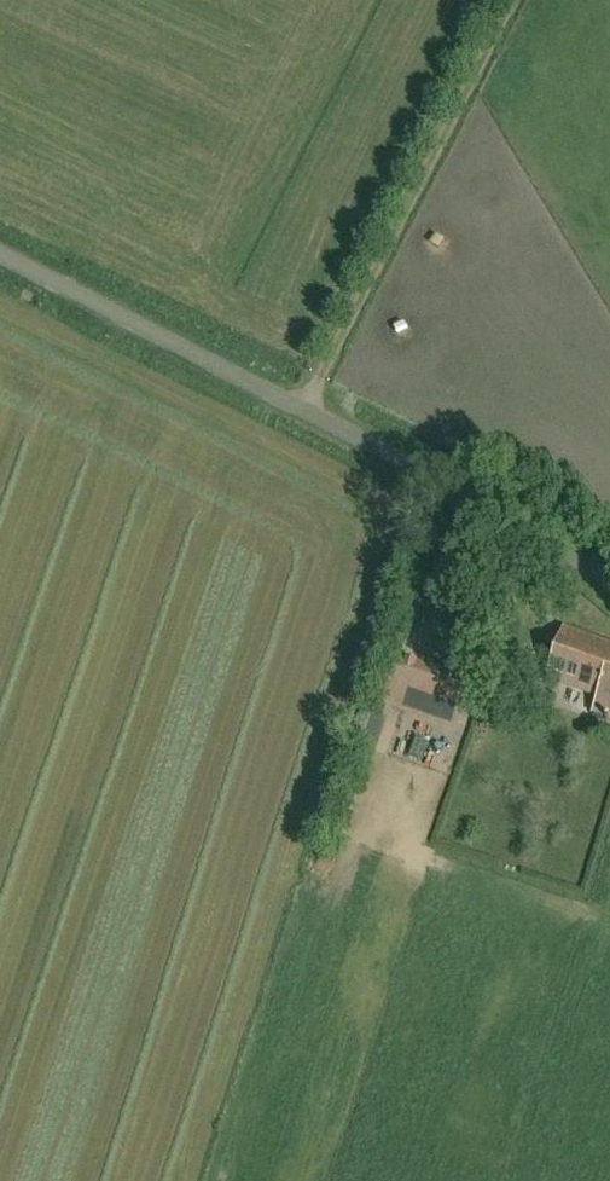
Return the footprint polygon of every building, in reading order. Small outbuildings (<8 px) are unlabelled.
[(566,630),(549,679),(600,696),(594,712),(609,718),(609,645),(566,630)] [(388,691),(455,714),(466,682),(399,659),(388,691)]
